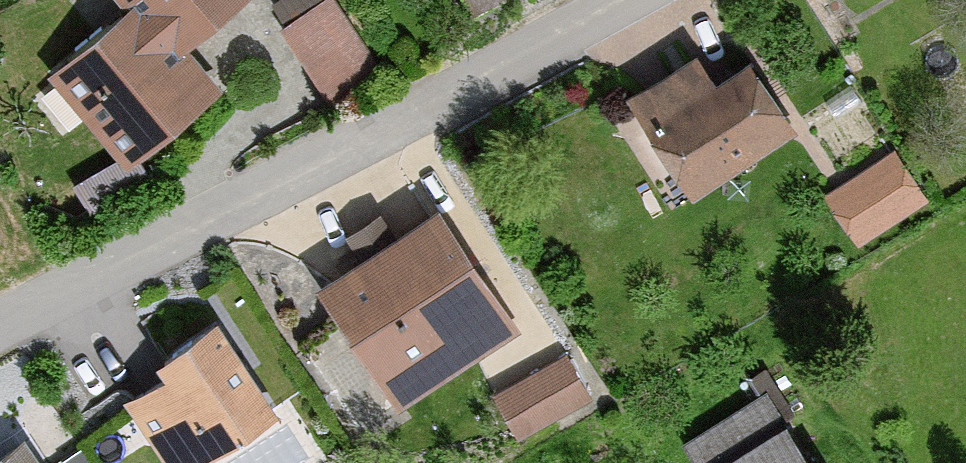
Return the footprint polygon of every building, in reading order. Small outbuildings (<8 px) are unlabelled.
[(210,94),(180,53),(238,0),(109,0),(116,8),(40,79),(119,175),(210,94)] [(270,29),(314,103),(374,71),(325,0),(313,0),(270,29)] [(458,34),(514,10),(509,0),(445,0),(458,34)] [(688,54),(609,113),(680,215),(794,136),(747,77),(714,93),(688,54)] [(892,157),(814,204),(848,253),(924,215),(892,157)] [(431,212),(307,289),(380,409),(514,335),(431,212)] [(120,406),(153,462),(209,462),(268,423),(205,329),(120,406)] [(561,357),(483,400),(507,453),(591,417),(561,357)] [(675,452),(681,462),(805,462),(757,385),(675,452)] [(0,447),(0,462),(34,462),(18,436),(0,447)]
